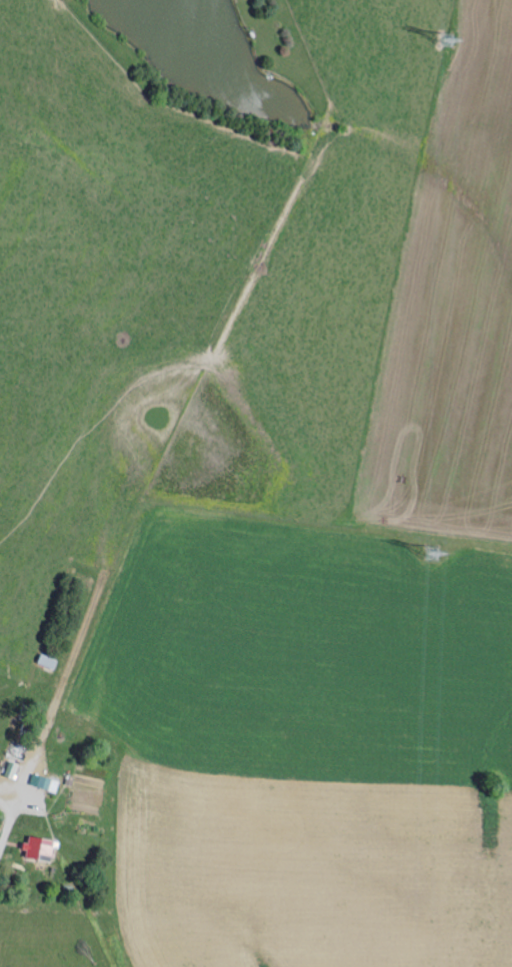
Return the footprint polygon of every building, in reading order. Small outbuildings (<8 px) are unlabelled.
[(63,781),(36,771),(32,783),(59,792),(63,781)] [(59,838),(32,836),(32,843),(28,843),(28,857),(57,859),(59,838)]
